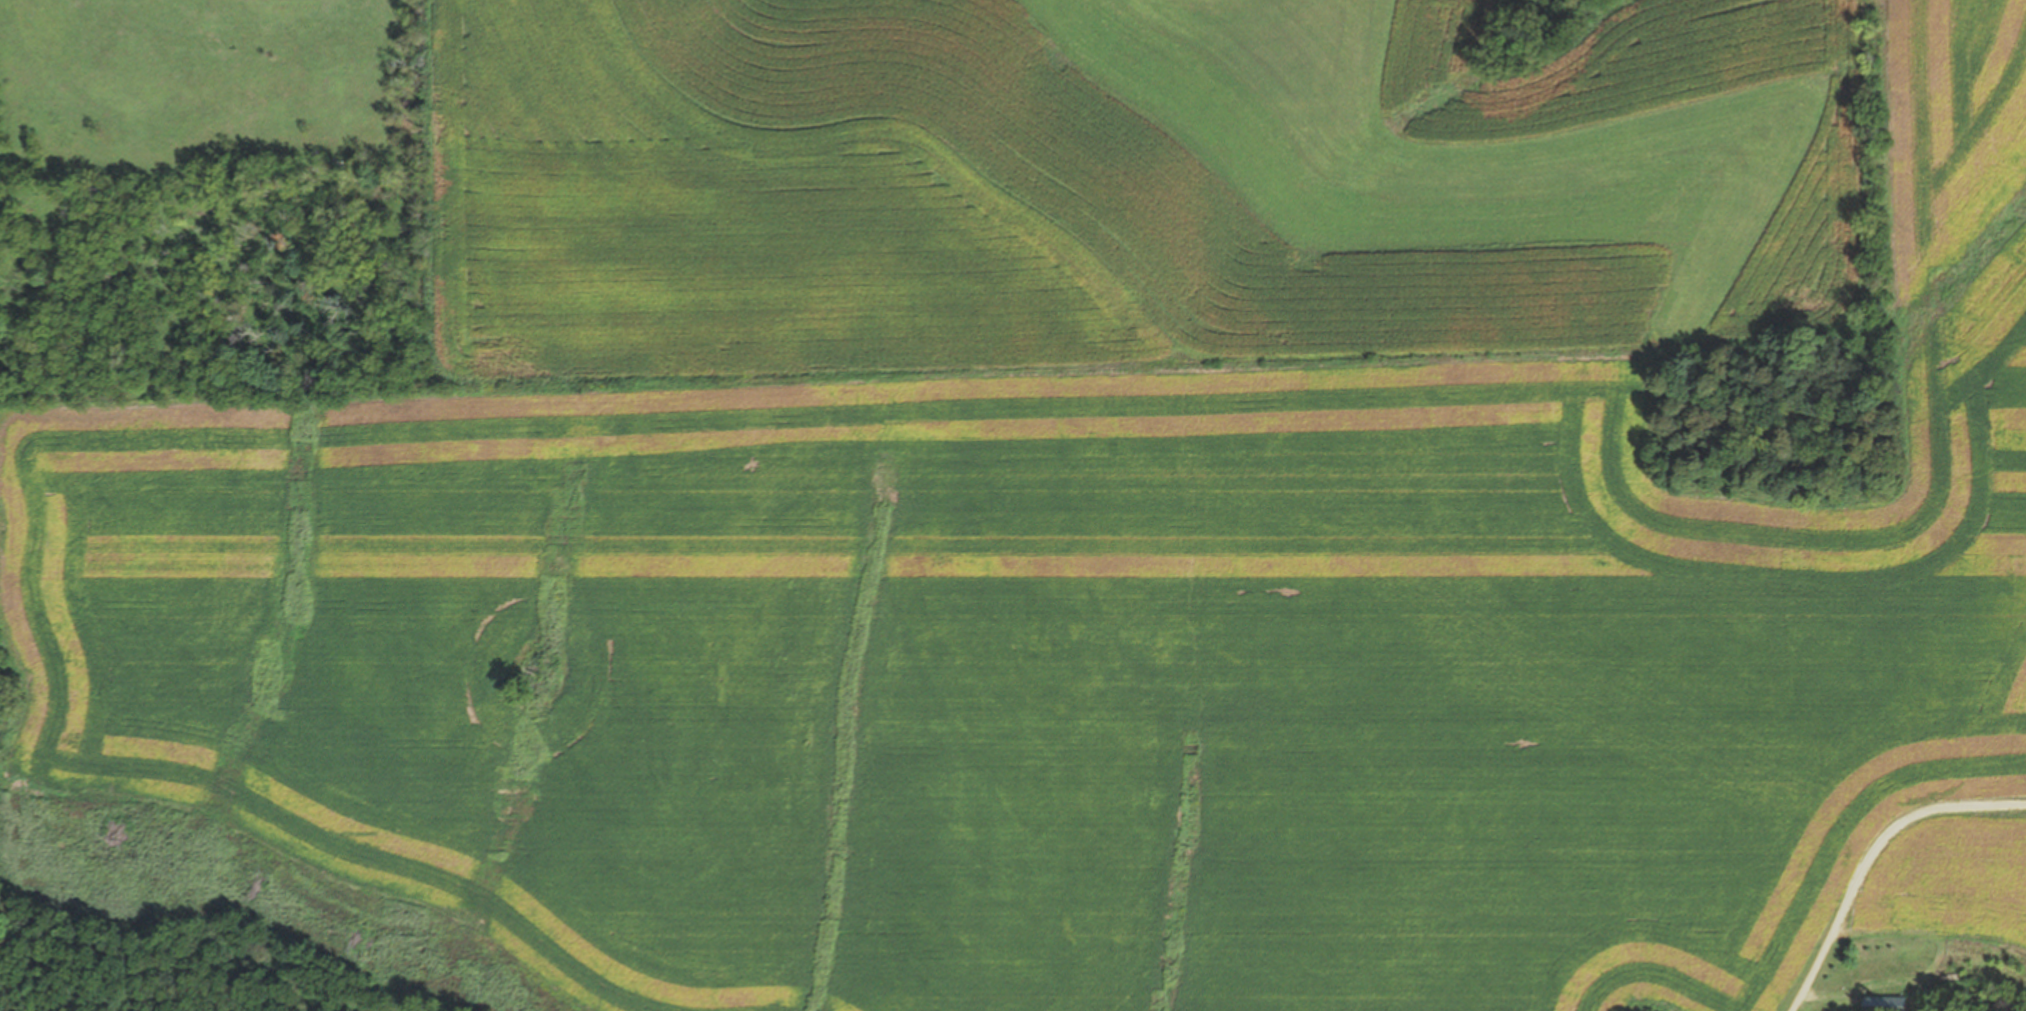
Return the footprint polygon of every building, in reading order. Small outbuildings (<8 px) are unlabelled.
[(1864,997),(1864,1010),(1906,1010),(1906,997),(1864,997)]
